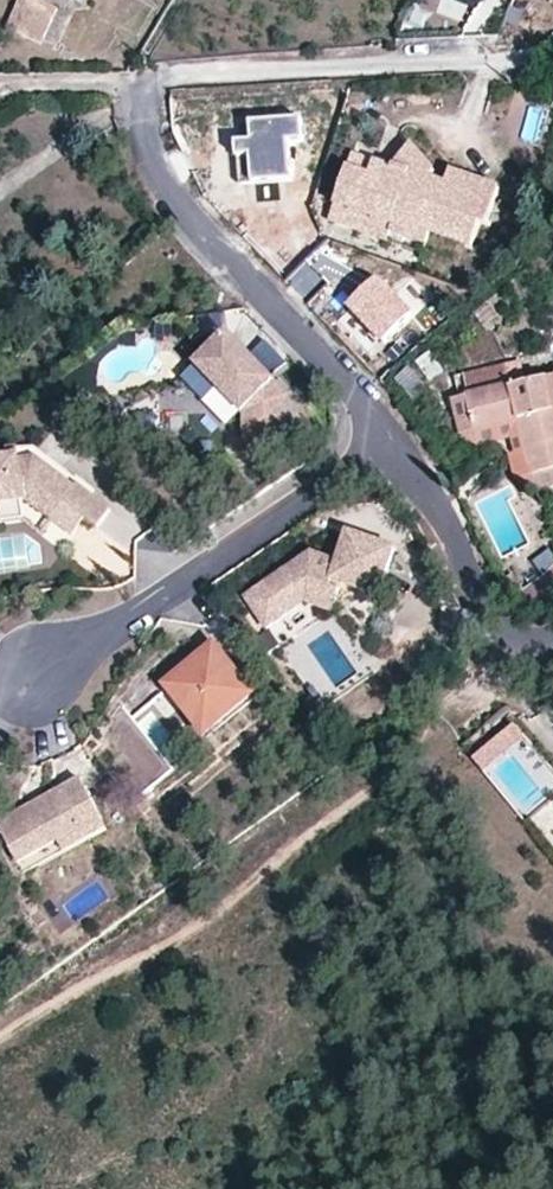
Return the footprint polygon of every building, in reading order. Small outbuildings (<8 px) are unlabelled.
[(36,0),(21,0),(8,25),(41,43),(58,11),(36,0)] [(303,143),(302,122),(253,125),(254,143),(237,144),(239,185),(293,182),(290,144),(303,143)] [(410,143),(392,167),(404,171),(413,146),(410,143)] [(434,170),(413,146),(404,171),(392,167),(374,161),(369,175),(347,168),(335,202),(363,213),(393,223),(390,229),(425,242),(429,231),(470,246),(479,223),(485,224),(498,189),(450,172),(445,183),(432,178),(434,170)] [(291,257),(311,239),(267,192),(247,210),(291,257)] [(386,241),(390,229),(393,223),(363,213),(357,230),(386,241)] [(380,283),(352,310),(382,341),(410,314),(380,283)] [(290,400),(231,337),(198,369),(246,418),(246,444),(290,444),(290,400)] [(465,395),(473,432),(518,423),(532,474),(552,469),(552,407),(548,380),(509,388),(502,366),(461,377),(465,395)] [(532,474),(518,423),(473,432),(465,395),(457,397),(468,445),(513,435),(524,485),(552,479),(552,469),(532,474)] [(78,488),(77,491),(37,463),(22,465),(21,463),(0,466),(0,522),(2,522),(0,510),(27,505),(54,524),(67,507),(87,522),(100,531),(113,513),(78,488)] [(54,524),(27,505),(0,510),(2,522),(3,529),(25,525),(44,539),(54,524)] [(75,539),(87,522),(67,507),(54,524),(75,539)] [(400,553),(353,535),(342,566),(316,557),(248,600),(267,630),(310,603),(312,604),(335,613),(345,585),(383,599),(400,553)] [(545,575),(533,592),(552,607),(552,563),(543,556),(534,567),(545,575)] [(507,587),(515,600),(527,594),(514,573),(502,580),(507,587)] [(250,698),(215,653),(172,688),(206,732),(250,698)] [(81,781),(0,824),(0,829),(18,864),(59,843),(65,853),(107,831),(81,781)]
